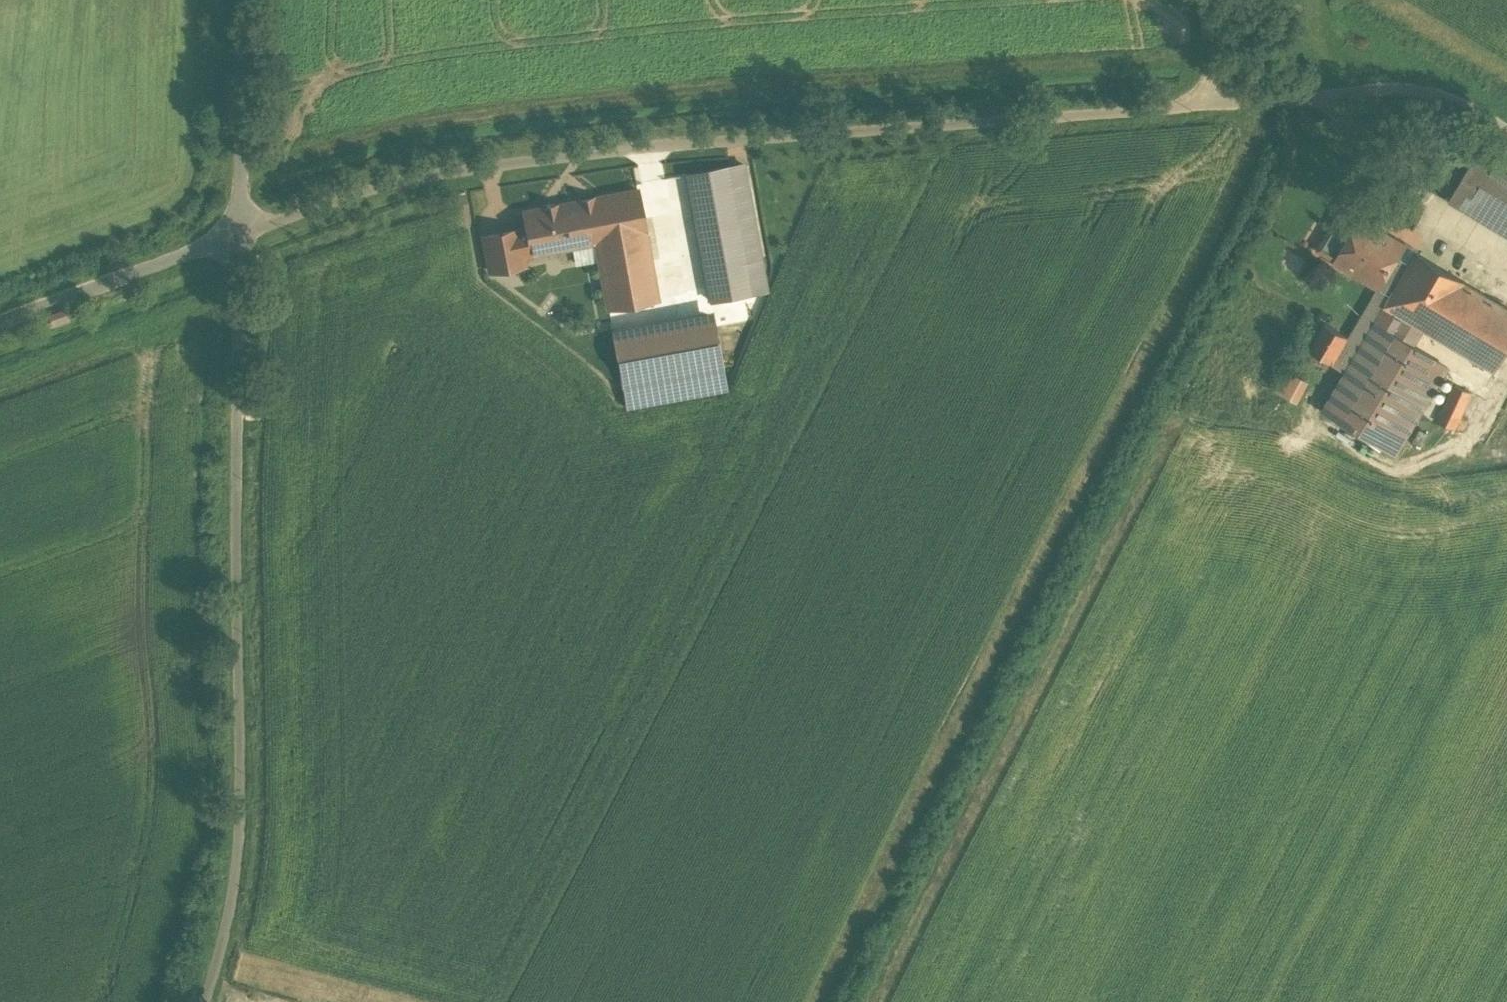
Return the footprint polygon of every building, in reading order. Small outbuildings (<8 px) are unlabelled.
[(1449,200),(1506,234),(1506,173),(1476,155),(1449,200)] [(744,165),(688,175),(711,300),(767,290),(744,165)] [(581,202),(589,242),(597,241),(609,308),(658,299),(637,189),(579,200),(580,202),(581,202)] [(533,253),(589,242),(581,202),(580,202),(558,206),(558,204),(542,207),(542,209),(525,212),(528,227),(533,253)] [(1335,262),(1392,295),(1411,263),(1397,255),(1401,249),(1375,234),(1378,229),(1361,219),(1360,221),(1342,210),(1319,249),(1337,259),(1335,262)] [(533,253),(528,227),(484,236),(491,271),(524,265),(522,255),(533,253)] [(1324,410),(1396,453),(1448,366),(1413,345),(1423,328),(1494,371),(1506,349),(1506,307),(1417,253),(1411,263),(1392,295),(1386,306),(1403,316),(1393,333),(1376,323),(1324,410)] [(70,321),(66,310),(48,315),(51,327),(70,321)] [(712,311),(613,329),(627,408),(726,389),(712,311)] [(1325,322),(1310,348),(1333,361),(1348,335),(1325,322)] [(1287,369),(1276,391),(1298,402),(1309,381),(1287,369)] [(1455,384),(1438,421),(1454,428),(1471,391),(1455,384)]
